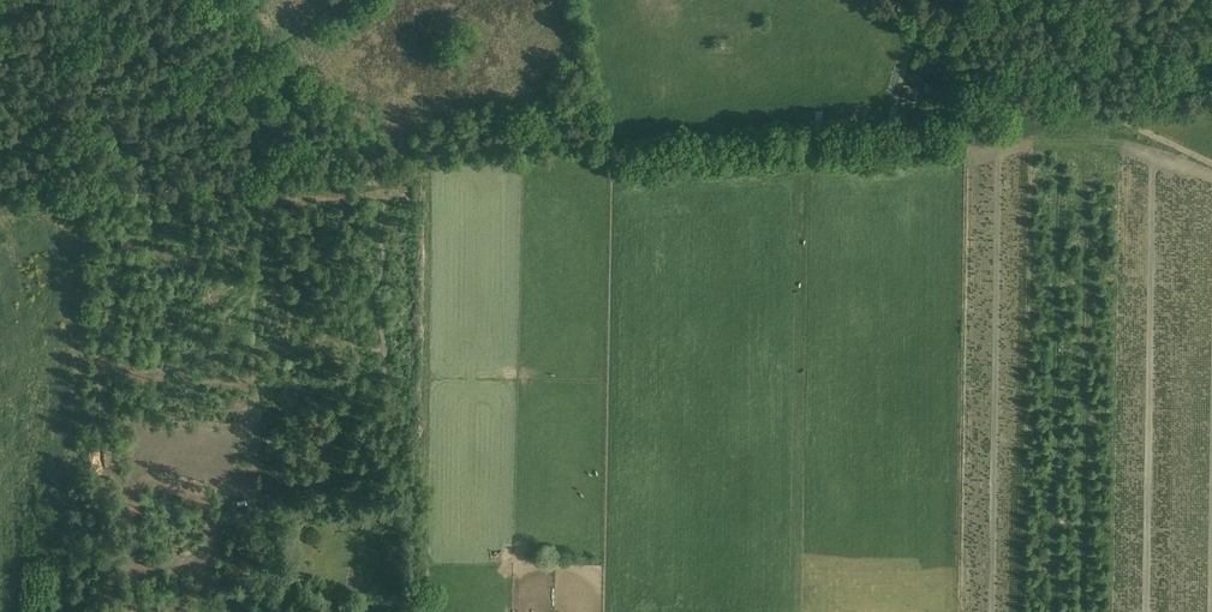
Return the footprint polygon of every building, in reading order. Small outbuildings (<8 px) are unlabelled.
[(301,551),(301,562),(315,562),(315,551),(301,551)]
